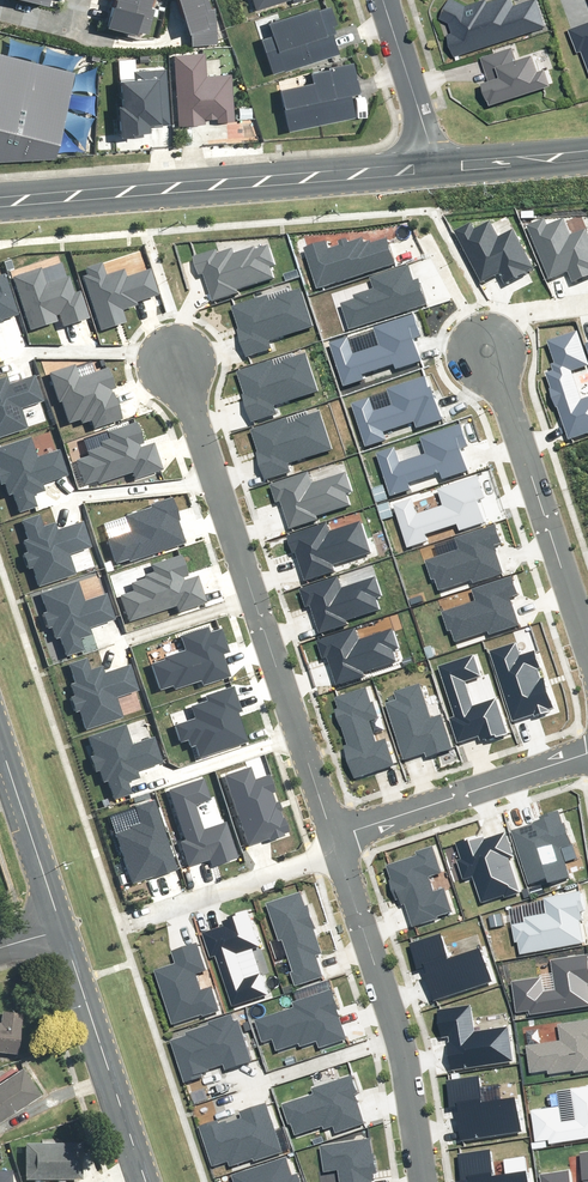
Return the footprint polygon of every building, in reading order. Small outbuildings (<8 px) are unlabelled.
[(56,148),(71,67),(0,54),(0,151),(56,148)] [(533,225),(554,276),(571,270),(575,280),(587,275),(587,225),(572,232),(566,217),(550,224),(548,220),(533,225)] [(456,231),(484,282),(503,272),(509,283),(536,268),(515,231),(502,238),(492,220),(478,228),(474,221),(456,231)] [(309,246),(321,286),(398,262),(390,236),(373,242),(372,239),(368,240),(367,237),(352,241),(350,236),(341,238),(343,243),(330,247),(328,240),(309,246)] [(221,247),(193,257),(201,278),(207,276),(215,300),(242,291),(241,288),(275,276),(270,263),(276,261),(271,245),(260,248),(258,245),(237,252),(235,247),(223,252),(221,247)] [(87,271),(79,273),(98,330),(124,321),(120,308),(135,303),(135,300),(156,293),(147,267),(125,274),(123,267),(104,273),(101,261),(86,266),(87,271)] [(345,302),(353,327),(430,303),(422,277),(416,279),(411,264),(373,275),(376,287),(357,293),(358,298),(345,302)] [(13,275),(30,327),(57,318),(55,314),(58,313),(63,325),(89,316),(80,289),(71,292),(65,275),(44,282),(39,266),(13,275)] [(2,319),(1,317),(15,312),(2,274),(0,275),(0,320),(2,319)] [(233,304),(250,354),(272,346),(270,340),(316,325),(303,287),(273,297),(271,291),(233,304)] [(331,341),(344,384),(369,376),(367,370),(396,362),(397,367),(424,359),(416,334),(421,332),(416,314),(377,325),(382,341),(356,349),(352,335),(331,341)] [(557,405),(561,404),(572,436),(587,431),(587,396),(584,397),(574,369),(587,364),(587,348),(581,328),(550,339),(558,362),(554,363),(556,369),(546,373),(557,405)] [(238,369),(256,419),(278,411),(276,405),(322,389),(309,351),(279,362),(277,356),(238,369)] [(47,371),(57,401),(60,400),(66,420),(78,416),(79,420),(90,416),(93,424),(120,416),(110,387),(114,386),(107,364),(78,373),(74,362),(47,371)] [(27,426),(20,407),(45,399),(36,372),(7,381),(5,376),(0,377),(0,435),(27,426)] [(354,402),(368,444),(388,437),(386,430),(417,420),(419,427),(444,419),(434,387),(431,387),(427,375),(389,387),(394,403),(378,408),(374,395),(354,402)] [(253,425),(271,475),(293,467),(291,461),(337,445),(323,407),(294,418),(292,412),(253,425)] [(74,461),(82,486),(131,470),(133,475),(159,466),(150,440),(141,443),(134,421),(106,431),(108,437),(96,440),(97,444),(84,448),(87,456),(74,461)] [(379,451),(392,494),(417,486),(415,480),(443,471),(445,476),(471,469),(464,444),(469,442),(463,423),(425,435),(430,451),(404,458),(400,445),(379,451)] [(17,509),(37,502),(33,490),(41,487),(39,481),(67,472),(58,445),(34,453),(28,434),(0,443),(0,480),(2,479),(6,491),(11,489),(17,509)] [(272,480),(279,501),(284,499),(293,526),(321,518),(320,514),(354,504),(350,491),(355,489),(349,471),(314,482),(310,469),(272,480)] [(394,504),(408,546),(433,539),(431,533),(459,524),(461,529),(487,521),(479,496),(485,495),(479,476),(441,488),(446,503),(420,511),(416,497),(394,504)] [(105,538),(113,562),(184,539),(170,497),(150,504),(151,506),(123,515),(128,530),(105,538)] [(39,512),(20,518),(26,538),(21,539),(25,551),(19,553),(24,569),(29,567),(35,585),(74,572),(67,553),(91,545),(82,518),(54,528),(52,522),(44,524),(39,512)] [(294,532),(299,549),(305,547),(313,574),(341,565),(340,561),(373,551),(362,519),(335,528),(332,520),(294,532)] [(430,557),(437,576),(439,576),(443,587),(476,576),(477,579),(506,569),(497,541),(505,538),(500,522),(462,535),(465,546),(430,557)] [(118,594),(127,619),(176,603),(177,608),(204,599),(195,573),(186,576),(179,555),(150,564),(152,570),(141,574),(142,577),(129,581),(132,589),(118,594)] [(301,585),(307,605),(313,603),(322,631),(350,622),(349,619),(382,608),(378,595),(384,594),(378,576),(342,586),(338,573),(301,585)] [(445,611),(452,630),(454,629),(457,641),(491,630),(492,633),(521,623),(512,595),(520,592),(515,576),(477,589),(480,599),(445,611)] [(60,633),(66,652),(86,645),(82,633),(90,630),(88,624),(117,615),(108,588),(83,596),(77,577),(38,589),(44,607),(40,609),(45,624),(51,622),(55,634),(60,633)] [(151,661),(159,685),(173,681),(174,685),(199,677),(201,681),(231,672),(223,648),(228,647),(222,626),(210,630),(208,623),(179,632),(184,647),(162,654),(163,657),(151,661)] [(320,637),(326,658),(332,656),(341,683),(369,675),(368,671),(401,661),(397,648),(403,646),(397,628),(361,639),(357,626),(320,637)] [(491,648),(516,720),(537,712),(539,716),(560,708),(539,648),(523,653),(518,639),(491,648)] [(88,653),(68,660),(74,679),(69,681),(73,692),(67,695),(72,710),(77,709),(83,726),(122,714),(115,694),(140,686),(131,659),(102,669),(100,663),(92,666),(88,653)] [(451,714),(460,741),(482,733),(484,738),(509,730),(499,699),(474,707),(465,678),(482,672),(476,654),(440,665),(455,713),(451,714)] [(387,700),(406,758),(428,751),(430,755),(456,746),(445,713),(433,717),(421,681),(397,690),(399,696),(387,700)] [(193,743),(197,757),(248,740),(237,709),(241,707),(233,684),(206,693),(208,698),(189,705),(193,715),(172,722),(178,741),(186,738),(189,745),(193,743)] [(337,706),(349,741),(345,743),(357,776),(397,762),(388,736),(381,738),(375,719),(381,717),(376,700),(373,701),(368,688),(339,698),(341,704),(337,706)] [(107,777),(114,796),(133,790),(129,777),(137,775),(135,769),(164,759),(155,732),(131,740),(124,721),(85,734),(91,752),(87,753),(92,769),(98,767),(102,778),(107,777)] [(222,771),(245,843),(286,829),(267,772),(252,777),(248,763),(222,771)] [(182,837),(177,839),(185,863),(214,853),(216,859),(233,853),(222,820),(201,827),(194,803),(211,797),(203,774),(165,786),(182,837)] [(116,828),(132,880),(176,866),(154,795),(134,801),(140,821),(116,828)] [(565,845),(575,842),(569,821),(564,822),(560,810),(540,816),(541,820),(512,829),(519,852),(524,850),(535,884),(574,871),(565,845)] [(458,857),(465,878),(474,875),(483,901),(522,889),(512,856),(516,854),(509,831),(488,838),(487,834),(459,843),(463,856),(458,857)] [(402,894),(405,903),(408,902),(416,925),(442,917),(440,914),(454,909),(446,886),(440,888),(436,874),(445,871),(436,846),(419,852),(420,854),(389,864),(400,895),(402,894)] [(521,939),(523,951),(586,941),(582,918),(586,917),(581,888),(546,894),(549,910),(526,914),(527,919),(514,921),(517,940),(521,939)] [(293,969),(298,984),(326,974),(318,951),(325,949),(304,890),(269,902),(282,938),(286,936),(297,968),(293,969)] [(205,931),(213,955),(218,954),(235,1005),(273,992),(265,969),(248,974),(240,951),(261,944),(250,911),(233,916),(235,922),(205,931)] [(429,965),(440,997),(496,977),(486,947),(451,959),(442,934),(414,943),(422,967),(429,965)] [(160,969),(176,1022),(223,1007),(215,982),(206,985),(201,969),(209,967),(201,942),(179,948),(183,962),(160,969)] [(517,1010),(530,1008),(531,1012),(587,1002),(587,951),(554,957),(560,987),(546,989),(545,981),(543,972),(511,977),(517,1010)] [(276,1036),(279,1047),(305,1038),(306,1043),(317,1040),(319,1046),(349,1037),(339,1009),(343,1007),(337,988),(296,1001),(298,1006),(262,1018),(269,1038),(276,1036)] [(450,1040),(455,1069),(519,1059),(513,1023),(479,1028),(475,1002),(439,1007),(444,1035),(451,1033),(452,1039),(450,1040)] [(190,1035),(175,1039),(188,1078),(211,1070),(210,1065),(227,1059),(230,1069),(257,1060),(241,1009),(211,1018),(212,1022),(188,1029),(190,1035)] [(22,1056),(27,1013),(0,1010),(0,1053),(22,1056)] [(534,1071),(548,1068),(549,1072),(576,1068),(576,1071),(587,1069),(587,1019),(562,1022),(565,1039),(530,1044),(534,1071)] [(38,1095),(20,1067),(0,1080),(0,1119),(38,1095)] [(295,1121),(299,1132),(324,1123),(326,1128),(336,1124),(338,1131),(368,1121),(359,1093),(363,1092),(356,1072),(316,1086),(318,1092),(286,1103),(292,1122),(295,1121)] [(461,1104),(466,1137),(525,1128),(521,1097),(484,1102),(480,1075),(450,1080),(454,1105),(461,1104)] [(538,1141),(551,1139),(552,1143),(587,1137),(587,1085),(576,1088),(581,1118),(567,1120),(564,1103),(533,1108),(538,1141)] [(204,1125),(217,1164),(231,1159),(233,1165),(257,1157),(258,1160),(288,1151),(271,1100),(244,1108),(247,1118),(230,1123),(228,1117),(204,1125)] [(330,1181),(374,1181),(374,1178),(377,1178),(376,1171),(378,1170),(373,1137),(341,1142),(340,1138),(323,1140),(327,1168),(339,1166),(340,1178),(330,1180),(330,1181)] [(28,1142),(27,1178),(83,1180),(84,1144),(28,1142)] [(474,1181),(536,1181),(533,1166),(495,1171),(492,1151),(463,1155),(467,1180),(474,1179),(474,1181)] [(301,1170),(295,1172),(290,1156),(234,1173),(237,1181),(305,1181),(301,1170)] [(543,1181),(576,1181),(573,1165),(541,1170),(543,1181)] [(14,1171),(0,1171),(0,1181),(13,1181),(14,1171)]
